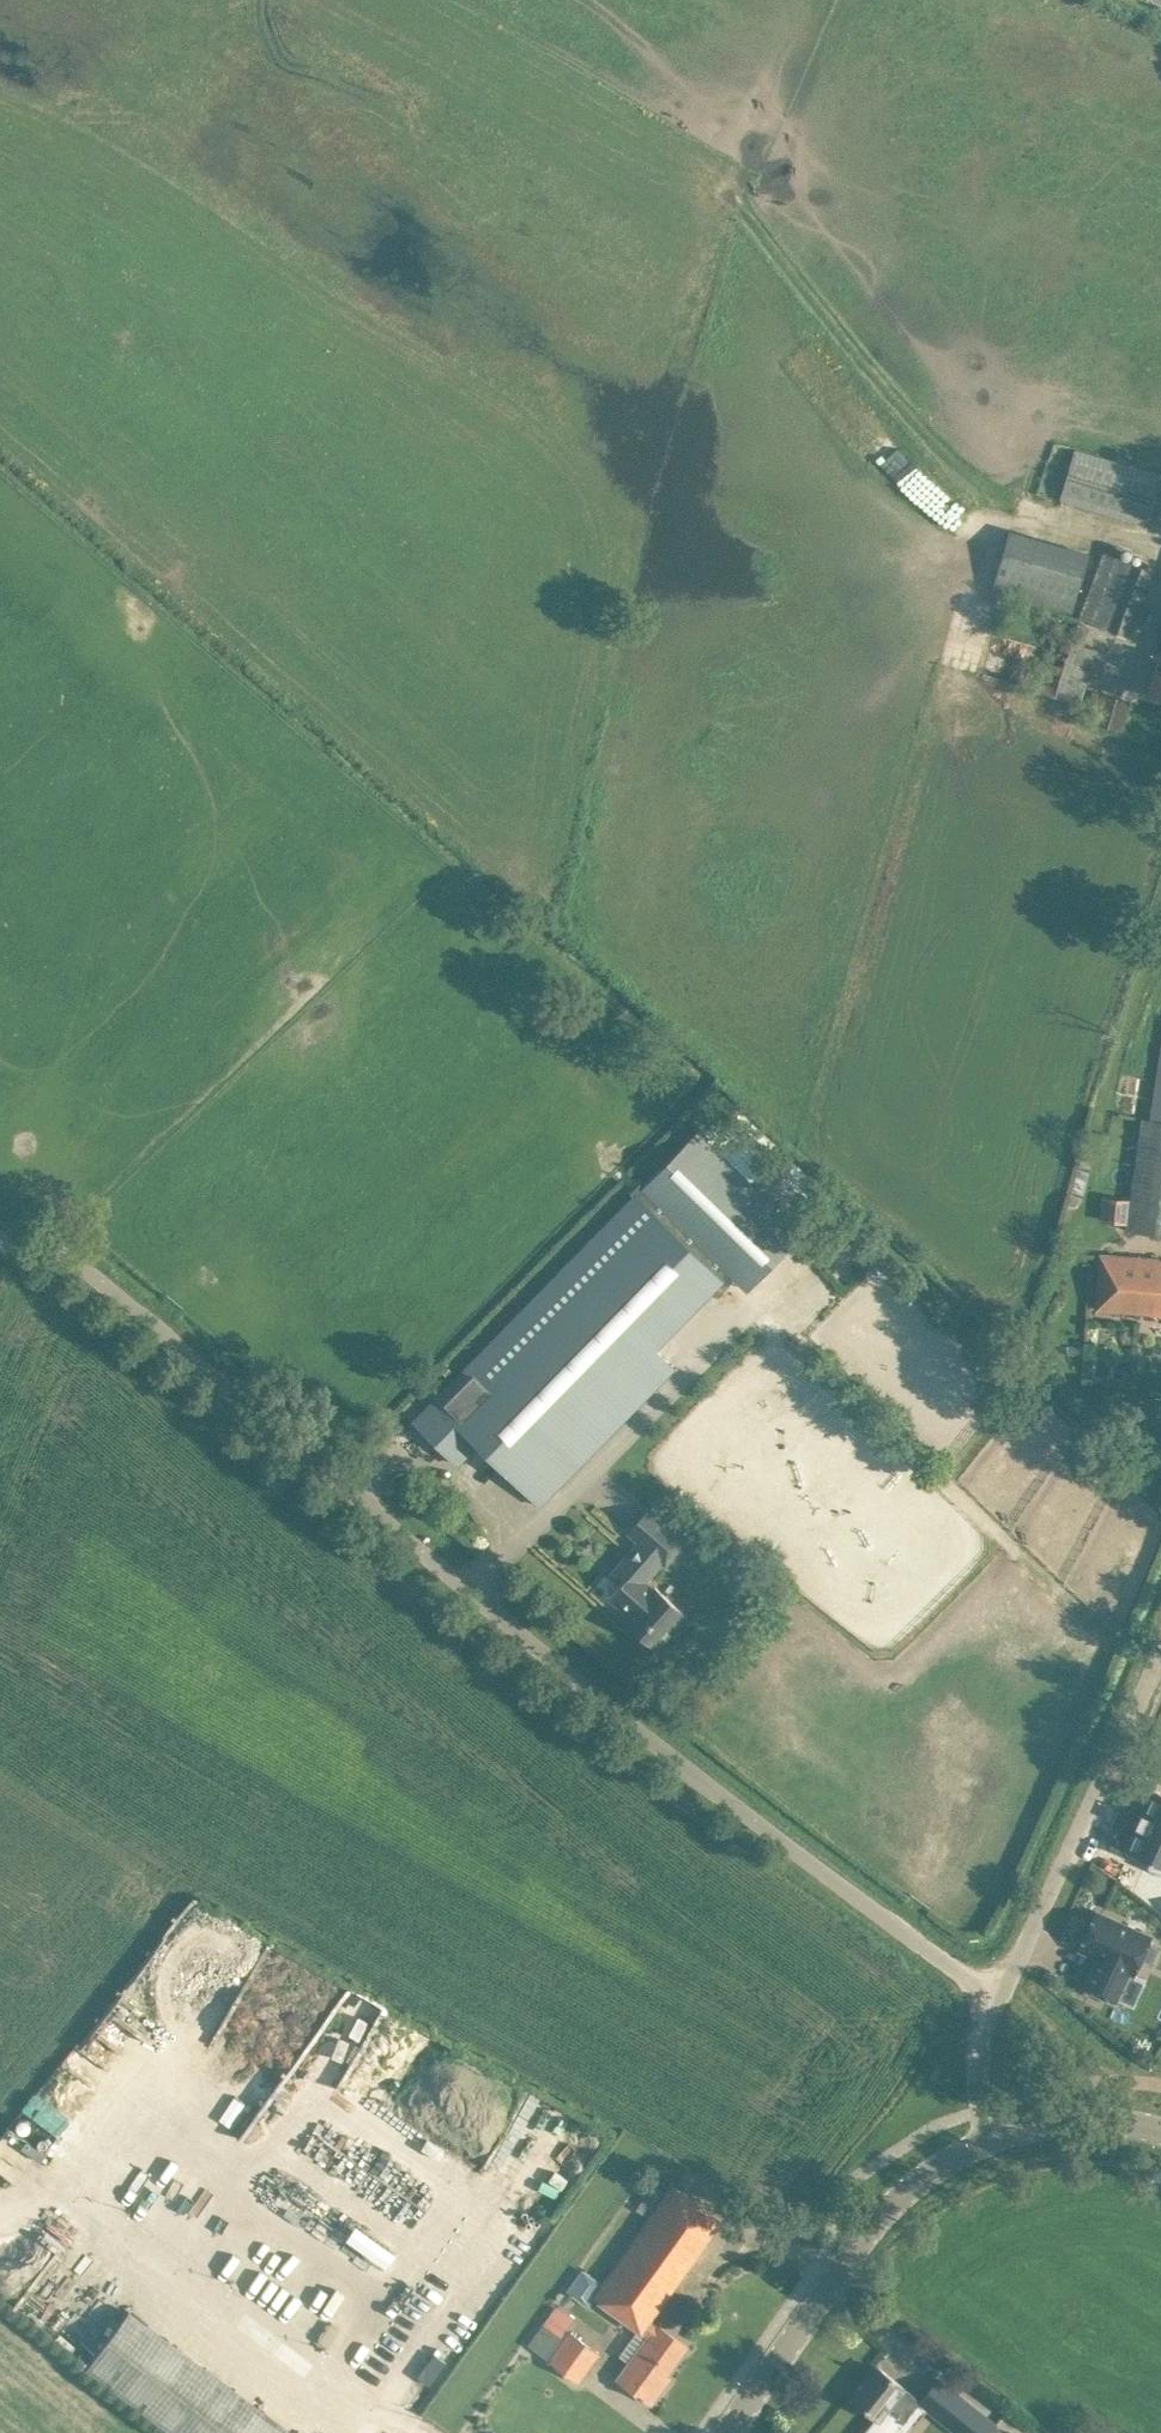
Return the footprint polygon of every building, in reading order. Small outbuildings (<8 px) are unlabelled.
[(1074,450),(1059,499),(1146,524),(1160,475),(1074,450)] [(1009,526),(991,587),(1071,610),(1088,549),(1009,526)] [(1079,616),(1104,626),(1130,637),(1154,570),(1128,561),(1102,551),(1079,616)] [(1108,651),(1083,643),(1089,625),(1054,614),(1030,687),(1079,704),(1091,667),(1101,670),(1108,651)] [(1153,659),(1158,660),(1146,695),(1160,699),(1160,653),(1155,651),(1153,659)] [(1092,691),(1084,720),(1123,731),(1131,702),(1092,691)] [(1150,1120),(1143,1119),(1131,1200),(1103,1196),(1100,1219),(1127,1223),(1126,1230),(1160,1235),(1160,1049),(1150,1120)] [(698,1131),(642,1188),(747,1292),(800,1238),(779,1218),(783,1214),(698,1131)] [(636,1194),(414,1421),(458,1464),(478,1443),(540,1505),(676,1366),(657,1347),(723,1279),(636,1194)] [(1158,1261),(1158,1260),(1100,1256),(1097,1309),(1160,1314),(1160,1261),(1158,1261)] [(686,1541),(649,1508),(628,1532),(638,1541),(610,1573),(622,1584),(609,1598),(630,1615),(624,1621),(641,1635),(639,1637),(642,1641),(646,1644),(650,1646),(652,1645),(656,1648),(671,1631),(667,1627),(682,1610),(655,1586),(653,1588),(645,1581),(662,1562),(665,1565),(686,1541)] [(1154,1788),(1143,1813),(1142,1812),(1136,1826),(1137,1826),(1125,1851),(1151,1863),(1149,1868),(1160,1874),(1160,1791),(1154,1788)] [(1096,1911),(1079,1948),(1097,1957),(1084,1985),(1116,2000),(1129,1971),(1134,1973),(1140,1960),(1150,1965),(1159,1945),(1148,1940),(1150,1935),(1096,1911)] [(665,2191),(654,2183),(647,2193),(636,2209),(648,2217),(658,2201),(665,2191)] [(720,2219),(701,2205),(674,2185),(602,2284),(582,2270),(568,2289),(588,2303),(594,2295),(641,2330),(641,2329),(649,2335),(629,2362),(617,2378),(650,2402),(663,2384),(661,2382),(686,2345),(657,2324),(649,2319),(720,2219)] [(174,2432),(296,2432),(133,2311),(89,2369),(174,2432)] [(543,2321),(527,2343),(579,2380),(599,2352),(566,2328),(561,2335),(543,2321)] [(853,2399),(872,2414),(895,2432),(905,2419),(888,2406),(903,2386),(879,2367),(853,2399)] [(920,2402),(959,2432),(1008,2432),(996,2424),(995,2425),(938,2379),(920,2402)]
